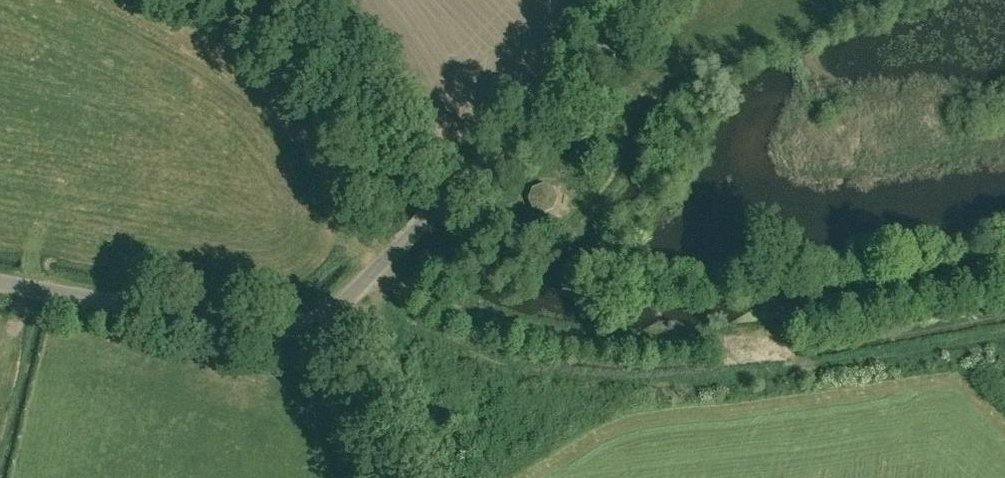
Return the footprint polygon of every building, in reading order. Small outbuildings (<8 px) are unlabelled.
[(557,188),(544,182),(534,187),(529,197),(535,208),(545,211),(555,207),(559,199),(557,188)]
